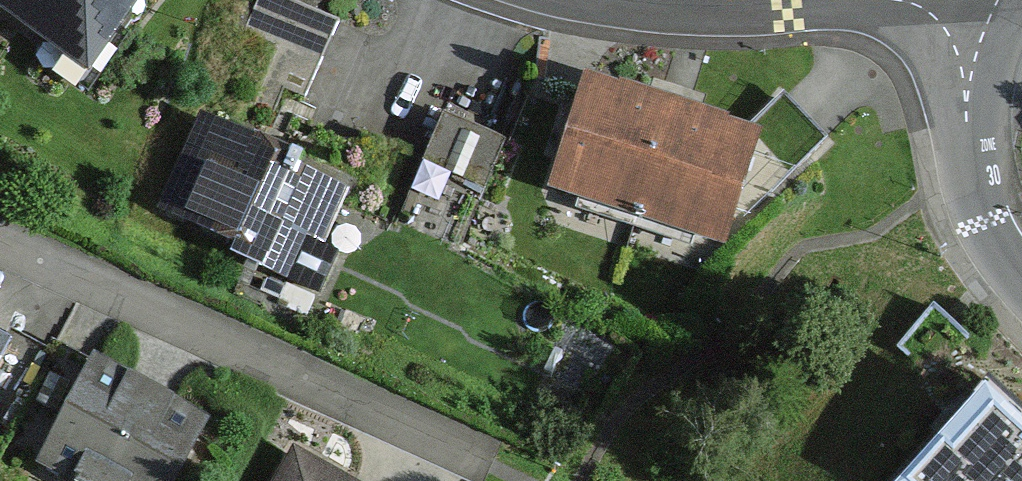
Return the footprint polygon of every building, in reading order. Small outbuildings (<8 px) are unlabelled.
[(66,71),(114,0),(0,0),(0,26),(66,71)] [(252,22),(328,49),(341,12),(308,0),(260,0),(252,22)] [(640,215),(670,118),(590,92),(559,189),(640,215)] [(720,240),(751,144),(670,118),(640,215),(720,240)] [(340,193),(191,125),(146,223),(319,302),(339,257),(315,247),(340,193)] [(494,154),(436,130),(413,184),(471,208),(494,154)] [(0,339),(0,367),(12,345),(0,339)] [(92,360),(37,466),(66,480),(179,480),(210,421),(92,360)] [(954,402),(893,480),(1021,480),(1021,455),(954,402)] [(278,463),(269,480),(313,480),(278,463)]
